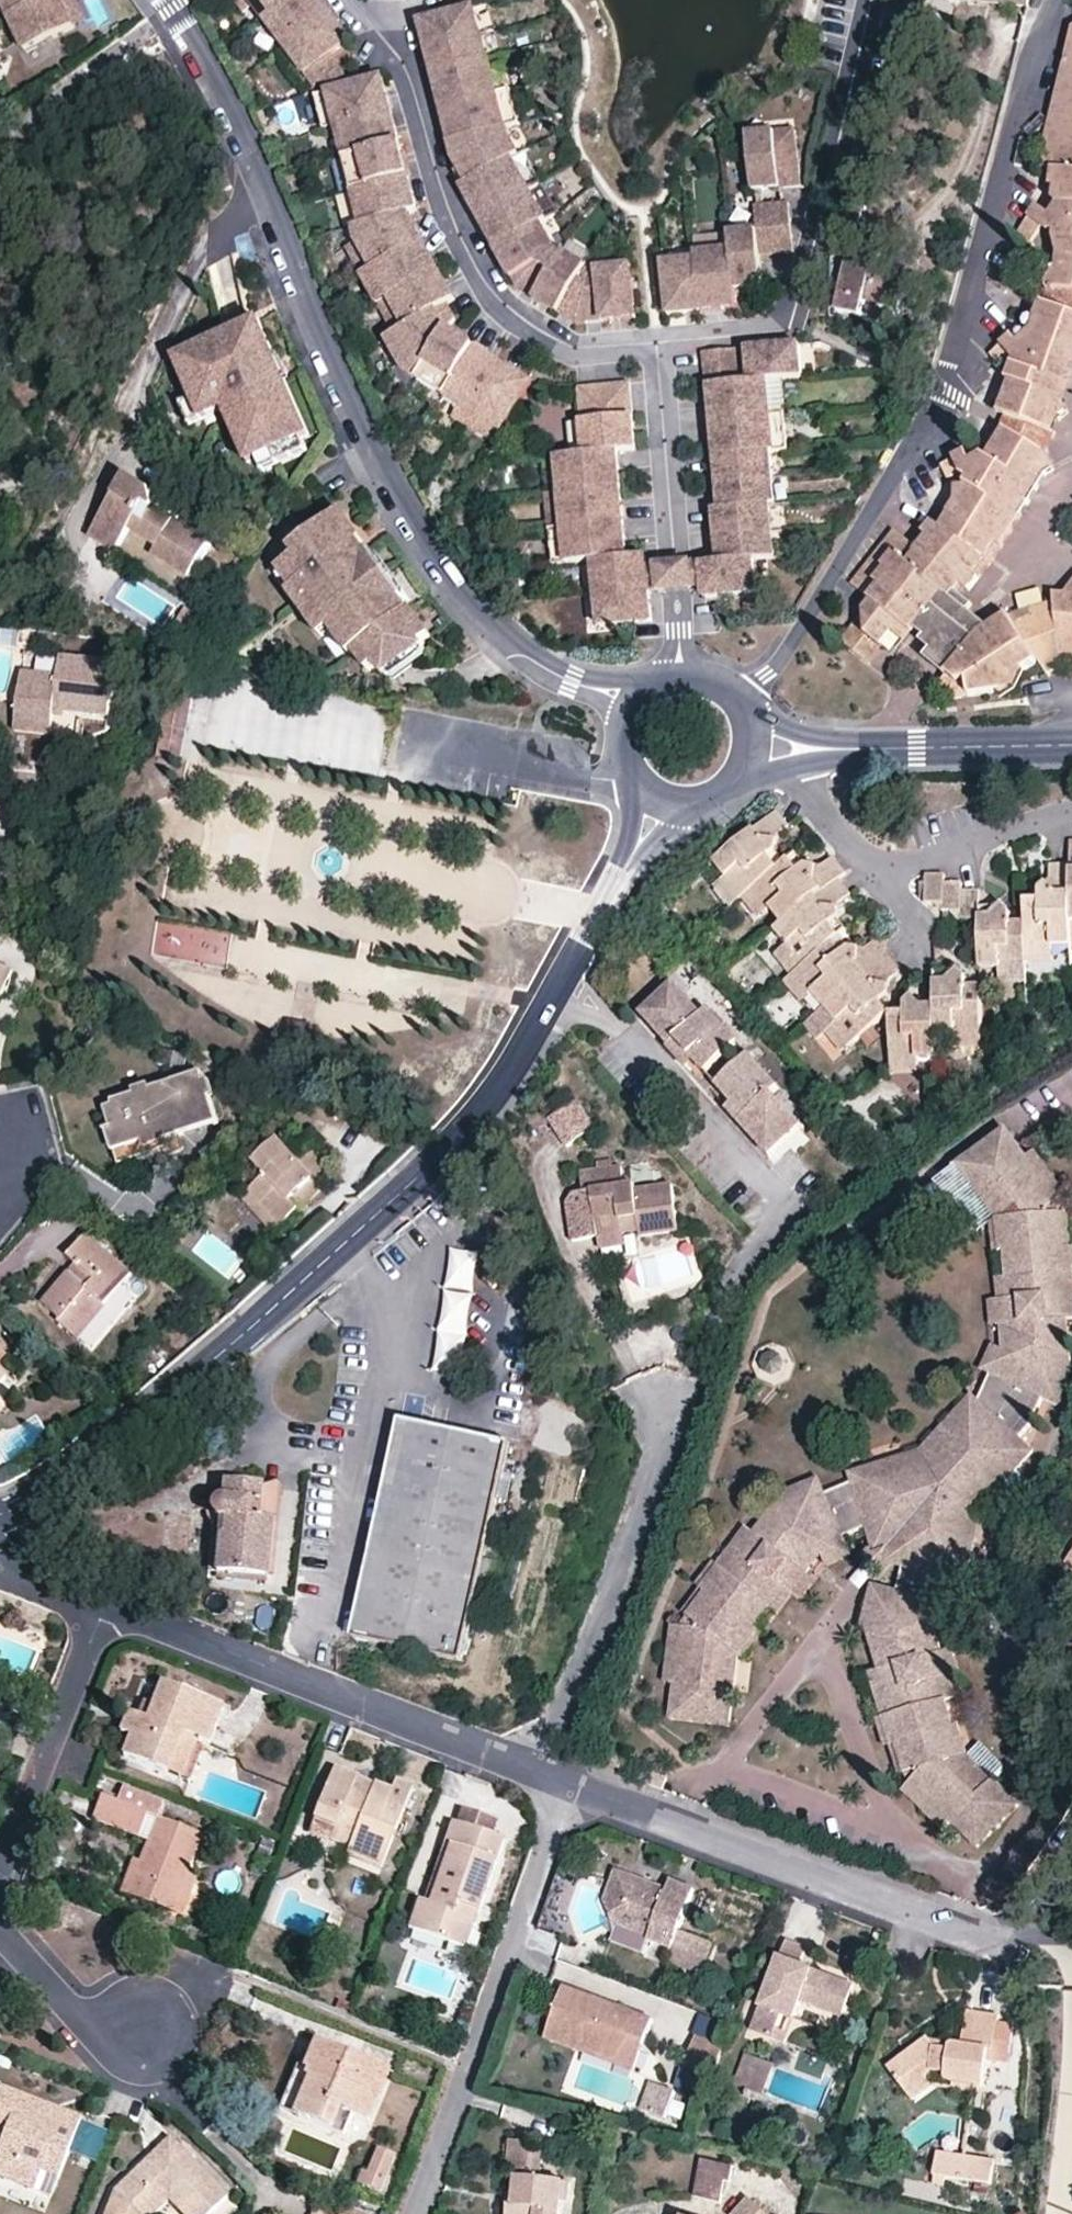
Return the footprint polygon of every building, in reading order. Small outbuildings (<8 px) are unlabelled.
[(2,5),(9,19),(17,37),(25,53),(74,30),(60,0),(0,0),(0,1),(2,5)] [(75,0),(60,0),(74,30),(87,23),(75,0)] [(248,0),(232,0),(243,16),(254,8),(248,0)] [(254,8),(264,21),(292,0),(248,0),(254,8)] [(319,0),(292,0),(264,21),(283,48),(329,14),(323,6),(319,0)] [(479,37),(472,10),(419,24),(422,36),(426,50),(479,37)] [(345,35),(329,14),(283,48),(314,89),(320,84),(326,94),(335,127),(390,113),(384,88),(382,82),(352,90),(338,71),(337,71),(328,58),(350,42),(345,35)] [(1071,29),(1036,167),(1052,170),(1050,188),(1053,189),(1054,201),(1057,206),(1050,217),(1035,208),(1017,235),(1024,240),(1029,243),(1042,228),(1047,231),(1055,233),(1054,243),(1057,250),(1056,275),(1047,273),(1046,291),(1071,294),(1071,29)] [(485,62),(479,37),(426,50),(429,63),(432,75),(485,62)] [(485,62),(432,75),(437,92),(441,109),(497,95),(488,61),(485,62)] [(518,127),(510,92),(497,95),(505,130),(518,127)] [(322,131),(335,127),(326,94),(314,97),(322,131)] [(505,130),(497,95),(441,109),(445,126),(449,144),(505,130)] [(390,113),(335,127),(343,160),(399,146),(395,133),(394,126),(390,113)] [(506,134),(505,130),(449,144),(454,161),(456,165),(459,171),(454,174),(463,188),(519,157),(506,134)] [(753,192),(756,192),(781,189),(810,186),(805,130),(748,136),(749,158),(753,192)] [(402,159),(399,146),(343,160),(352,192),(407,178),(404,168),(402,159)] [(463,188),(461,189),(469,203),(478,220),(534,190),(519,157),(463,188)] [(407,178),(352,192),(361,227),(416,212),(411,195),(407,178)] [(562,213),(545,183),(534,190),(551,220),(558,216),(562,213)] [(551,220),(534,190),(478,220),(487,236),(495,251),(544,224),(551,220)] [(781,205),(757,207),(754,207),(756,224),(790,221),(788,204),(781,205)] [(417,230),(412,221),(417,218),(416,212),(361,227),(353,228),(357,245),(372,271),(422,243),(423,242),(417,230)] [(790,221),(756,224),(757,232),(758,241),(791,237),(790,221)] [(534,300),(562,254),(544,224),(495,251),(509,277),(516,289),(534,300)] [(750,289),(762,288),(761,275),(759,257),(758,241),(757,232),(729,235),(731,251),(735,291),(750,289)] [(793,254),(791,237),(758,241),(759,257),(793,254)] [(429,256),(422,243),(372,271),(387,299),(438,271),(429,256)] [(372,271),(357,245),(345,250),(360,277),(372,271)] [(713,312),(737,310),(735,291),(731,251),(695,254),(696,263),(701,313),(713,312)] [(575,325),(591,272),(562,254),(534,300),(553,312),(575,325)] [(686,314),(701,313),(696,263),(663,266),(667,316),(686,314)] [(866,303),(902,310),(908,276),(847,265),(838,314),(863,318),(866,303)] [(635,320),(630,268),(591,272),(575,325),(604,323),(635,320)] [(387,299),(372,271),(360,277),(376,306),(387,299)] [(447,289),(438,271),(387,299),(404,329),(446,306),(454,301),(447,289)] [(1046,291),(1042,303),(1071,314),(1071,294),(1046,291)] [(446,306),(404,329),(387,299),(376,306),(392,336),(385,340),(404,374),(416,381),(447,333),(454,322),(446,306)] [(1042,303),(1039,307),(1031,333),(1016,341),(1011,337),(1010,338),(990,355),(994,361),(1000,367),(1010,359),(1014,363),(1007,382),(1009,383),(998,415),(1004,417),(1054,434),(1056,435),(1062,419),(1070,413),(1067,407),(1059,404),(1071,369),(1071,314),(1042,303)] [(262,333),(258,325),(193,355),(175,363),(192,402),(196,411),(219,400),(225,413),(249,467),(257,463),(303,442),(310,439),(285,384),(278,387),(268,365),(275,362),(262,333)] [(447,333),(416,381),(444,398),(474,350),(461,342),(448,334),(447,333)] [(746,350),(749,377),(737,378),(738,385),(767,383),(781,382),(801,380),(798,346),(746,350)] [(488,358),(474,350),(444,398),(460,408),(472,416),(502,367),(488,358)] [(738,385),(737,378),(735,351),(718,353),(721,386),(738,385)] [(721,386),(718,353),(703,354),(705,388),(709,387),(721,386)] [(268,365),(278,387),(285,384),(290,382),(280,360),(275,362),(268,365)] [(516,376),(502,367),(472,416),(501,434),(531,385),(516,376)] [(1067,407),(1071,394),(1071,369),(1059,404),(1067,407)] [(770,419),(773,454),(787,452),(784,417),(781,382),(767,383),(770,419)] [(738,385),(721,386),(709,387),(711,406),(712,423),(770,419),(767,383),(738,385)] [(632,417),(629,384),(611,386),(614,420),(632,418),(632,417)] [(614,420),(611,386),(595,387),(598,421),(614,420)] [(598,421),(595,387),(577,389),(580,423),(598,421)] [(196,411),(192,402),(181,408),(190,428),(225,413),(219,400),(196,411)] [(465,427),(472,416),(460,408),(453,419),(465,427)] [(501,434),(472,416),(465,427),(494,445),(501,434)] [(1047,454),(1054,434),(1004,417),(1000,427),(1004,430),(1047,454)] [(634,434),(632,418),(614,420),(604,421),(598,421),(580,423),(582,441),(583,456),(616,454),(617,456),(636,454),(634,434)] [(714,442),(715,459),(770,454),(773,454),(770,419),(712,423),(714,442)] [(1047,454),(1004,430),(986,459),(982,456),(971,462),(966,454),(955,458),(961,477),(967,480),(965,485),(968,488),(957,490),(957,501),(948,514),(948,515),(940,529),(986,555),(1049,461),(1047,454)] [(303,442),(257,463),(263,475),(308,455),(303,442)] [(616,454),(583,456),(556,459),(559,494),(620,489),(619,475),(618,473),(617,456),(616,454)] [(717,484),(772,480),(770,454),(715,459),(716,472),(717,484)] [(556,459),(545,460),(548,496),(559,494),(556,459)] [(986,555),(995,561),(999,554),(1038,496),(1056,470),(1049,461),(986,555)] [(152,556),(188,580),(213,544),(155,509),(150,492),(125,477),(112,496),(115,497),(88,538),(115,555),(129,532),(157,549),(152,556)] [(772,480),(717,484),(718,497),(719,511),(769,507),(775,507),(772,480)] [(620,489),(559,494),(562,529),(623,524),(622,510),(621,500),(620,489)] [(562,529),(559,494),(548,496),(551,530),(562,529)] [(769,507),(719,511),(714,512),(715,524),(716,539),(771,534),(769,507)] [(398,599),(368,557),(364,552),(353,560),(347,551),(358,543),(361,541),(357,537),(346,520),(341,512),(291,548),(296,556),(288,561),(302,581),(292,589),(288,592),(297,605),(308,598),(330,629),(348,655),(353,651),(366,670),(374,665),(379,673),(382,671),(419,644),(430,637),(410,609),(407,611),(398,599)] [(995,561),(986,555),(940,529),(931,523),(924,533),(927,536),(982,574),(992,565),(995,561)] [(623,524),(562,529),(565,565),(596,562),(626,560),(625,546),(625,543),(623,526),(623,524)] [(565,565),(562,529),(551,530),(554,566),(565,565)] [(982,574),(927,536),(917,549),(893,532),(852,583),(870,601),(862,611),(866,637),(883,648),(893,634),(904,643),(906,644),(916,630),(945,593),(951,599),(957,593),(959,596),(964,589),(970,591),(982,574)] [(773,560),(771,534),(716,539),(717,551),(719,564),(752,562),(773,560)] [(364,552),(358,543),(347,551),(353,560),(364,552)] [(368,557),(398,599),(401,597),(386,575),(371,555),(368,557)] [(626,563),(626,560),(596,562),(599,595),(648,590),(647,581),(646,571),(645,561),(626,563)] [(302,581),(288,561),(277,569),(292,589),(302,581)] [(752,562),(719,564),(715,565),(715,566),(701,567),(702,578),(703,589),(703,599),(755,594),(752,562)] [(702,578),(701,567),(701,566),(646,571),(647,581),(648,590),(648,594),(703,589),(702,578)] [(1017,690),(1019,686),(1025,672),(1038,666),(1045,675),(1063,670),(1071,670),(1071,585),(1065,594),(1055,594),(1055,600),(1031,608),(1032,615),(1013,624),(1008,615),(987,628),(979,633),(945,676),(939,688),(953,700),(1017,690)] [(648,590),(599,595),(602,628),(651,623),(649,607),(648,594),(648,590)] [(973,608),(959,596),(957,593),(951,599),(945,593),(916,630),(925,637),(921,644),(931,651),(926,660),(945,676),(979,633),(987,628),(970,614),(973,608)] [(330,629),(308,598),(297,605),(319,636),(330,629)] [(866,637),(862,611),(840,642),(868,664),(883,648),(866,637)] [(893,634),(883,648),(893,657),(904,643),(893,634)] [(419,644),(382,671),(385,676),(423,648),(419,644)] [(59,714),(114,721),(121,667),(65,659),(62,678),(25,674),(18,733),(55,738),(59,714)] [(183,699),(199,702),(202,685),(186,682),(183,699)] [(195,726),(200,702),(199,702),(183,699),(176,697),(171,721),(195,726)] [(195,726),(171,721),(167,742),(191,746),(195,726)] [(742,899),(779,869),(769,857),(776,852),(779,834),(789,825),(787,823),(777,810),(713,861),(726,877),(714,887),(730,908),(742,899)] [(779,869),(786,863),(776,852),(769,857),(779,869)] [(806,864),(798,853),(790,860),(799,870),(806,864)] [(784,926),(841,877),(845,872),(834,859),(833,858),(824,865),(806,864),(799,870),(790,860),(786,863),(779,869),(742,899),(759,919),(770,909),(784,926)] [(1071,864),(1056,864),(1052,864),(1052,879),(1040,890),(1040,901),(1026,901),(1026,920),(1027,962),(1053,962),(1053,946),(1071,945),(1071,889),(1071,864)] [(981,907),(981,890),(963,890),(963,882),(945,882),(945,874),(926,874),(927,905),(932,904),(944,913),(951,913),(963,921),(981,921),(981,907)] [(830,924),(837,919),(841,901),(853,892),(851,890),(841,877),(784,926),(776,932),(787,946),(775,955),(792,975),(835,940),(840,936),(830,924)] [(1000,983),(1027,983),(1027,962),(1026,920),(1011,921),(1011,912),(1006,907),(1003,904),(997,910),(992,907),(981,907),(981,921),(981,969),(1000,968),(1000,983)] [(840,936),(847,930),(837,919),(830,924),(840,936)] [(151,958),(227,966),(231,931),(155,922),(151,958)] [(814,992),(826,1006),(891,955),(879,942),(878,940),(867,950),(850,946),(844,952),(835,940),(792,975),(785,981),(802,1002),(814,992)] [(826,1006),(838,1022),(826,1032),(843,1052),(891,1015),(880,1003),(891,996),(890,980),(903,971),(901,968),(891,955),(826,1006)] [(4,997),(15,971),(0,965),(0,995),(4,997)] [(936,973),(936,977),(936,1006),(936,1034),(956,1033),(957,1049),(982,1048),(982,1001),(982,986),(966,986),(966,976),(960,971),(954,976),(947,973),(936,973)] [(642,1008),(670,1043),(676,1038),(695,1061),(689,1066),(700,1078),(740,1042),(711,1009),(704,1015),(675,981),(642,1008)] [(788,992),(775,1004),(786,1016),(800,1004),(788,992)] [(918,1059),(935,1059),(936,1034),(936,1006),(922,1006),(912,996),(906,1003),(905,1015),(891,1015),(892,1074),(917,1074),(918,1059)] [(686,1067),(689,1066),(695,1061),(676,1038),(670,1043),(668,1046),(686,1067)] [(160,1065),(173,1066),(175,1052),(161,1051),(160,1065)] [(750,1055),(716,1084),(744,1116),(737,1122),(766,1156),(800,1127),(771,1092),(778,1086),(750,1055)] [(164,1139),(219,1122),(211,1099),(206,1083),(204,1074),(152,1090),(137,1095),(114,1102),(115,1107),(127,1146),(163,1134),(164,1139)] [(206,1083),(211,1099),(218,1097),(212,1081),(206,1083)] [(137,1095),(152,1090),(151,1084),(135,1090),(137,1095)] [(710,1089),(737,1122),(744,1116),(716,1084),(710,1089)] [(595,1129),(577,1101),(549,1119),(567,1147),(576,1142),(595,1129)] [(127,1146),(115,1107),(108,1110),(113,1127),(109,1129),(119,1162),(156,1151),(154,1146),(165,1143),(164,1139),(163,1134),(127,1146)] [(952,1158),(964,1177),(992,1212),(996,1249),(1010,1247),(1004,1272),(1002,1296),(999,1322),(996,1343),(988,1339),(985,1366),(991,1368),(977,1398),(970,1394),(918,1444),(849,1469),(853,1481),(823,1492),(820,1483),(786,1494),(756,1532),(748,1528),(722,1563),(700,1593),(708,1599),(694,1618),(697,1621),(690,1626),(675,1619),(669,1681),(674,1682),(671,1716),(730,1722),(737,1659),(757,1630),(752,1626),(767,1604),(771,1609),(787,1588),(791,1593),(794,1595),(812,1575),(808,1571),(822,1556),(827,1562),(842,1549),(835,1540),(867,1523),(869,1542),(866,1553),(883,1573),(893,1565),(905,1571),(897,1594),(877,1589),(865,1630),(876,1670),(871,1671),(880,1718),(886,1718),(890,1742),(898,1741),(905,1771),(908,1770),(911,1784),(910,1784),(949,1829),(953,1825),(974,1840),(1014,1801),(969,1757),(968,1755),(956,1725),(953,1725),(947,1701),(941,1677),(949,1675),(953,1674),(944,1648),(939,1647),(936,1630),(946,1629),(947,1601),(943,1601),(941,1575),(966,1580),(984,1506),(1032,1448),(1019,1435),(1030,1423),(1043,1396),(1054,1402),(1071,1361),(1070,1318),(1071,1318),(1071,1266),(1069,1246),(1067,1246),(1062,1209),(1060,1194),(1060,1192),(1030,1151),(1026,1153),(1002,1126),(952,1158)] [(249,1193),(280,1227),(300,1209),(295,1205),(317,1184),(323,1190),(337,1177),(311,1147),(298,1159),(279,1140),(255,1163),(267,1177),(249,1193)] [(1037,1146),(1030,1151),(1060,1192),(1060,1194),(1070,1191),(1037,1146)] [(958,1181),(964,1177),(952,1158),(947,1162),(958,1181)] [(635,1184),(623,1186),(621,1168),(580,1173),(583,1193),(574,1194),(565,1205),(570,1244),(597,1240),(623,1237),(621,1222),(638,1221),(639,1235),(640,1239),(676,1234),(670,1187),(636,1191),(635,1184)] [(241,1200),(273,1233),(280,1227),(249,1193),(241,1200)] [(1062,1209),(1067,1246),(1069,1246),(1071,1246),(1071,1236),(1067,1208),(1062,1209)] [(988,1249),(996,1249),(992,1212),(985,1212),(988,1249)] [(623,1237),(639,1235),(638,1221),(621,1222),(623,1237)] [(59,1324),(74,1336),(103,1301),(108,1306),(133,1274),(120,1263),(104,1251),(106,1247),(89,1233),(70,1258),(76,1263),(43,1304),(63,1320),(59,1324)] [(624,1249),(623,1237),(597,1240),(598,1252),(624,1249)] [(447,1250),(436,1375),(464,1377),(476,1253),(447,1250)] [(120,1263),(133,1274),(139,1268),(125,1257),(120,1263)] [(994,1295),(1002,1296),(1004,1272),(997,1271),(994,1295)] [(984,1293),(982,1320),(999,1322),(1002,1296),(994,1295),(984,1293)] [(103,1301),(74,1336),(80,1340),(108,1306),(103,1301)] [(979,1338),(988,1339),(996,1343),(999,1322),(982,1320),(979,1338)] [(976,1362),(985,1366),(988,1339),(979,1338),(976,1362)] [(1071,1361),(1054,1402),(1060,1405),(1071,1379),(1071,1361)] [(461,1663),(509,1446),(399,1422),(352,1639),(461,1663)] [(783,1487),(786,1494),(820,1483),(816,1476),(783,1487)] [(260,1523),(263,1490),(223,1485),(221,1500),(217,1502),(214,1504),(210,1513),(214,1522),(223,1525),(222,1538),(219,1539),(215,1576),(268,1582),(274,1525),(260,1523)] [(718,1559),(722,1563),(748,1528),(739,1521),(714,1556),(718,1559)] [(846,1555),(842,1549),(827,1562),(831,1566),(846,1555)] [(696,1590),(700,1593),(722,1563),(718,1559),(696,1590)] [(815,1580),(812,1575),(794,1595),(799,1599),(815,1580)] [(777,1614),(791,1593),(787,1588),(771,1609),(777,1614)] [(858,1630),(865,1630),(877,1589),(872,1588),(858,1630)] [(687,1612),(694,1618),(708,1599),(700,1593),(687,1612)] [(955,1602),(947,1601),(946,1629),(952,1629),(955,1602)] [(662,1680),(669,1681),(675,1619),(669,1615),(662,1680)] [(762,1634),(757,1630),(737,1659),(743,1664),(762,1634)] [(951,1647),(944,1648),(953,1674),(958,1672),(951,1647)] [(878,1719),(880,1718),(871,1671),(864,1673),(873,1720),(878,1719)] [(955,1698),(949,1675),(941,1677),(947,1701),(955,1698)] [(163,1685),(155,1707),(148,1721),(139,1717),(129,1712),(121,1734),(129,1737),(123,1757),(187,1782),(203,1744),(209,1746),(223,1709),(163,1685)] [(145,1704),(139,1717),(148,1721),(155,1707),(145,1704)] [(729,1728),(730,1722),(671,1716),(670,1722),(729,1728)] [(884,1743),(890,1742),(886,1718),(880,1718),(878,1719),(884,1743)] [(965,1723),(956,1725),(968,1755),(974,1752),(965,1723)] [(898,1772),(905,1771),(898,1741),(890,1742),(898,1772)] [(612,1753),(608,1764),(626,1772),(630,1761),(612,1753)] [(391,1791),(376,1785),(371,1798),(354,1791),(358,1778),(335,1769),(314,1824),(337,1833),(339,1827),(356,1832),(349,1851),(345,1859),(379,1872),(413,1787),(396,1780),(391,1791)] [(376,1785),(358,1778),(354,1791),(371,1798),(376,1785)] [(946,1831),(949,1829),(910,1784),(903,1785),(946,1831)] [(124,1787),(117,1805),(146,1816),(160,1822),(166,1805),(124,1787)] [(137,1840),(146,1816),(117,1805),(102,1799),(93,1823),(137,1840)] [(1020,1805),(1014,1801),(974,1840),(979,1843),(1020,1805)] [(452,1826),(444,1847),(450,1849),(428,1907),(422,1905),(417,1904),(408,1933),(448,1947),(455,1930),(470,1935),(503,1844),(492,1841),(497,1826),(462,1813),(456,1827),(452,1826)] [(137,1840),(150,1844),(160,1822),(146,1816),(137,1840)] [(187,1877),(201,1838),(160,1822),(150,1844),(142,1864),(141,1864),(129,1899),(170,1916),(187,1877)] [(309,1835),(349,1851),(356,1832),(339,1827),(337,1833),(314,1824),(309,1835)] [(444,1847),(422,1905),(428,1907),(450,1849),(444,1847)] [(121,1896),(129,1899),(141,1864),(134,1862),(121,1896)] [(621,1871),(619,1878),(637,1886),(640,1878),(621,1871)] [(198,1882),(187,1877),(170,1916),(183,1920),(198,1882)] [(673,1889),(640,1878),(637,1886),(619,1878),(609,1904),(624,1929),(656,1941),(656,1943),(677,1950),(685,1930),(699,1889),(677,1880),(673,1889)] [(703,1937),(685,1930),(677,1950),(672,1967),(714,1982),(717,1972),(693,1965),(703,1937)] [(727,1945),(703,1937),(693,1965),(717,1972),(727,1945)] [(845,2020),(857,1987),(805,1968),(813,1947),(789,1938),(755,2031),(776,2040),(786,2015),(798,2019),(804,2006),(845,2020)] [(655,2021),(614,2007),(609,2018),(564,1988),(542,2042),(583,2057),(584,2053),(614,2065),(633,2042),(644,2051),(655,2021)] [(564,1988),(609,2018),(614,2007),(564,1988)] [(998,2019),(968,2014),(963,2046),(954,2046),(952,2046),(951,2048),(950,2049),(950,2050),(950,2052),(935,2048),(928,2038),(888,2068),(913,2102),(932,2088),(927,2081),(935,2073),(945,2075),(945,2080),(946,2081),(947,2081),(948,2082),(981,2087),(984,2088),(988,2060),(989,2049),(994,2050),(997,2024),(998,2019)] [(788,2043),(798,2019),(786,2015),(776,2040),(788,2043)] [(707,2019),(700,2039),(725,2048),(733,2028),(707,2019)] [(1011,2026),(997,2024),(994,2050),(989,2049),(988,2060),(1006,2063),(1011,2026)] [(714,2079),(725,2048),(700,2039),(688,2069),(714,2079)] [(313,2041),(302,2065),(301,2069),(303,2071),(301,2076),(306,2078),(291,2113),(291,2115),(330,2131),(331,2129),(340,2133),(348,2116),(369,2123),(388,2073),(313,2041)] [(635,2076),(644,2051),(633,2042),(614,2065),(613,2067),(635,2076)] [(766,2096),(766,2094),(777,2066),(749,2055),(739,2085),(766,2096)] [(277,2107),(291,2113),(306,2078),(301,2076),(303,2071),(301,2069),(302,2065),(296,2062),(277,2107)] [(714,2079),(688,2069),(680,2090),(706,2100),(714,2079)] [(980,2093),(981,2087),(948,2082),(947,2081),(946,2081),(945,2080),(945,2075),(935,2073),(927,2081),(932,2088),(952,2091),(954,2089),(980,2093)] [(50,2107),(45,2120),(20,2110),(25,2098),(3,2089),(0,2096),(0,2137),(5,2139),(0,2154),(0,2180),(34,2193),(42,2175),(59,2181),(83,2120),(50,2107)] [(674,2096),(656,2089),(647,2115),(665,2122),(674,2096)] [(50,2107),(25,2098),(20,2110),(45,2120),(50,2107)] [(173,2137),(143,2166),(149,2171),(178,2143),(173,2137)] [(178,2143),(149,2171),(143,2166),(116,2191),(138,2213),(161,2213),(171,2205),(180,2213),(213,2213),(214,2213),(222,2213),(230,2205),(227,2201),(230,2197),(178,2143)] [(514,2197),(513,2210),(508,2209),(507,2213),(561,2213),(562,2205),(568,2206),(570,2187),(540,2183),(543,2156),(533,2154),(533,2146),(510,2143),(506,2174),(516,2175),(514,2197)] [(381,2180),(391,2156),(375,2150),(366,2173),(381,2180)] [(932,2177),(960,2181),(962,2158),(934,2154),(932,2177)] [(992,2162),(962,2158),(960,2181),(988,2185),(992,2162)] [(729,2188),(733,2172),(699,2165),(692,2201),(718,2207),(722,2186),(729,2188)] [(376,2191),(381,2180),(366,2173),(358,2170),(353,2182),(376,2191)] [(51,2199),(59,2181),(42,2175),(34,2193),(51,2199)] [(116,2191),(106,2213),(138,2213),(116,2191)] [(504,2209),(508,2209),(513,2210),(514,2197),(506,2196),(504,2209)] [(748,2203),(738,2213),(760,2213),(748,2203)] [(171,2205),(161,2213),(180,2213),(171,2205)]
